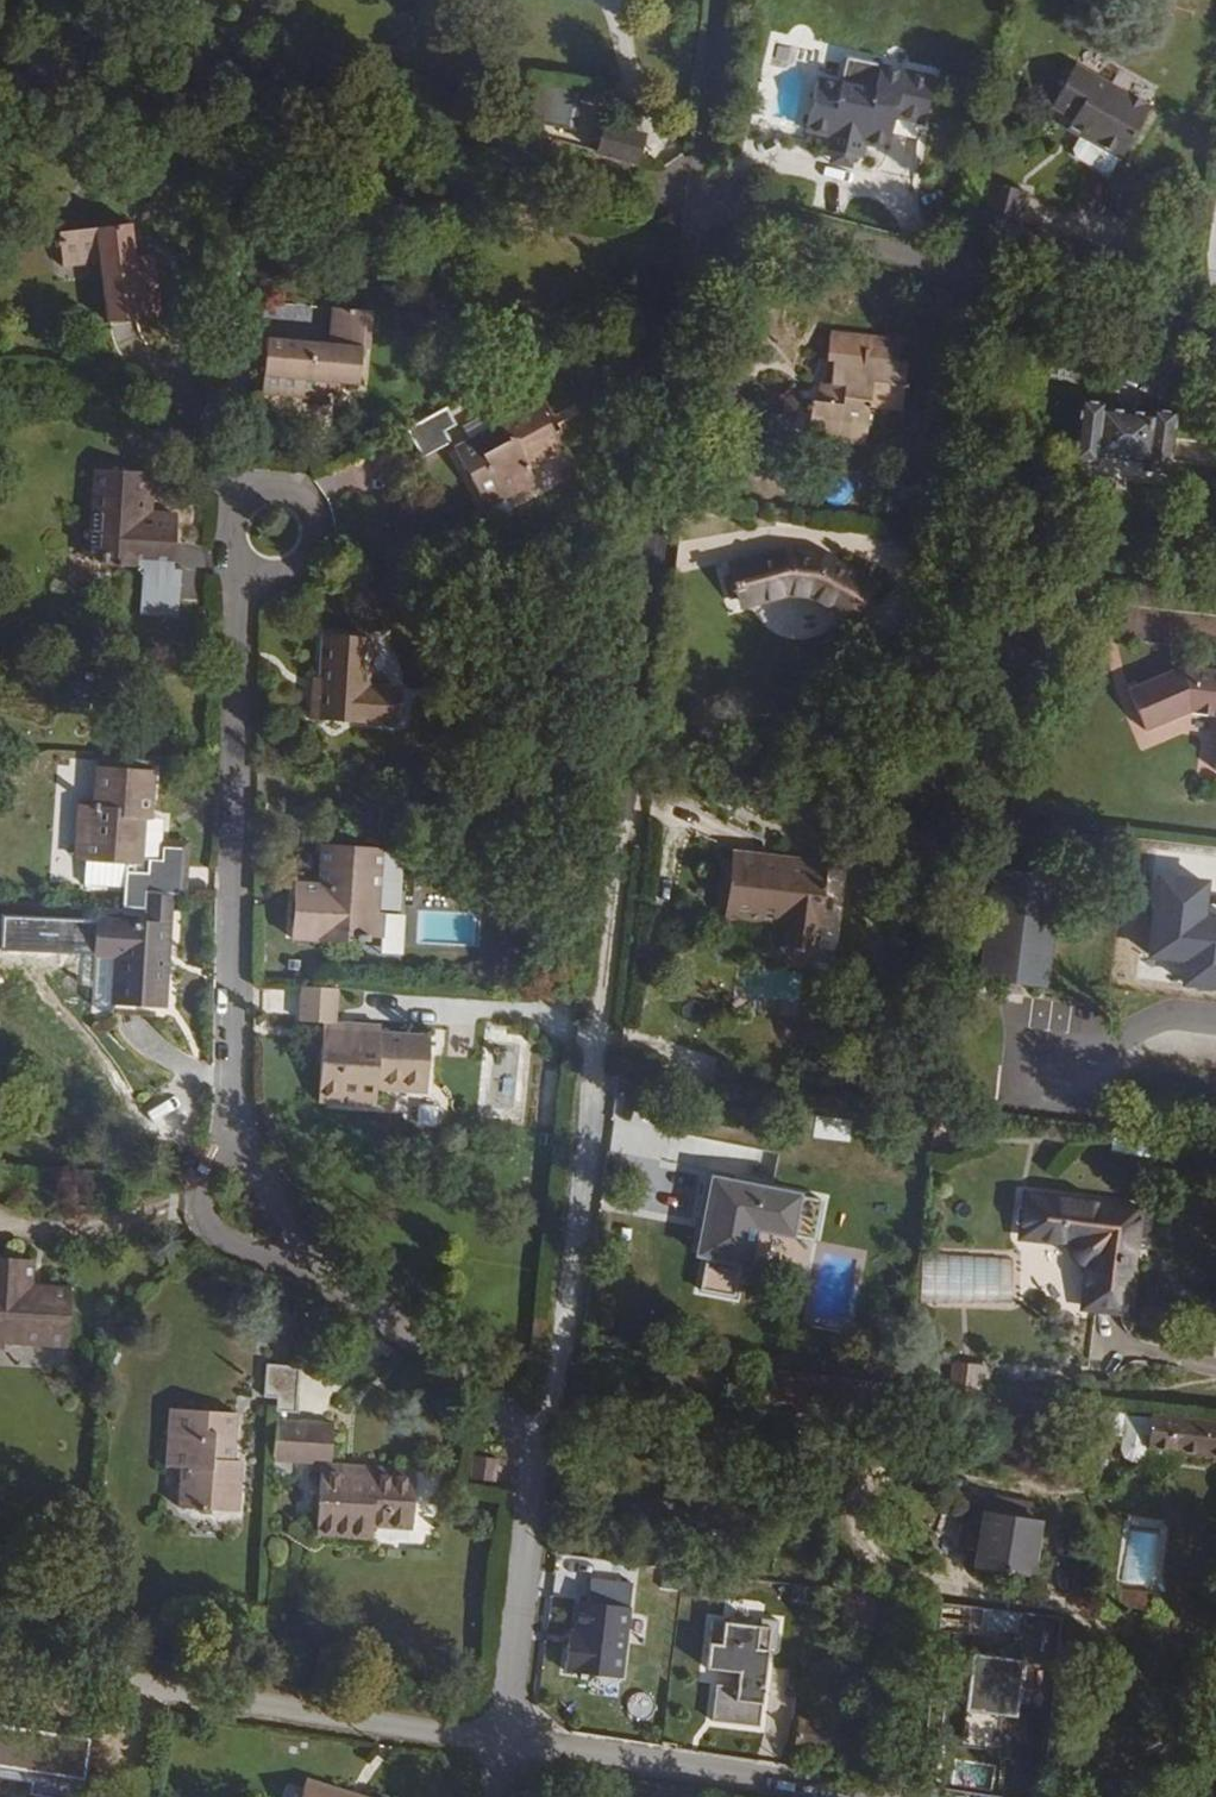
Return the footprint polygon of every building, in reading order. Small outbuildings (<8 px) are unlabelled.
[(796,64),(796,46),(772,46),(773,65),(796,64)] [(526,102),(570,114),(579,78),(536,66),(526,102)] [(1075,135),(1118,159),(1147,108),(1072,66),(1049,107),(1070,119),(1080,125),(1075,135)] [(919,134),(931,84),(877,72),(871,99),(815,86),(803,138),(826,143),(823,155),(858,163),(861,151),(884,156),(890,127),(919,134)] [(1070,119),(1064,130),(1075,135),(1080,125),(1070,119)] [(604,125),(596,152),(635,163),(643,135),(604,125)] [(972,225),(1007,234),(1018,192),(983,183),(972,225)] [(161,316),(154,255),(136,257),(131,224),(59,233),(63,267),(100,263),(108,323),(161,316)] [(329,347),(332,309),(250,302),(246,339),(266,341),(329,347)] [(337,383),(357,385),(364,313),(332,309),(329,347),(266,341),(261,395),(322,401),(323,393),(324,383),(337,383)] [(904,387),(907,363),(834,354),(830,384),(823,382),(820,402),(813,401),(808,438),(865,445),(870,407),(873,383),(904,387)] [(337,383),(324,383),(323,393),(336,393),(337,383)] [(904,387),(873,383),(870,407),(901,411),(904,387)] [(455,449),(482,499),(499,489),(504,497),(535,480),(528,467),(562,448),(535,398),(492,422),(495,428),(455,449)] [(1080,399),(1072,461),(1097,465),(1098,456),(1145,462),(1144,471),(1170,474),(1178,412),(1152,409),(1151,414),(1105,408),(1105,403),(1080,399)] [(449,410),(407,431),(423,460),(452,444),(446,432),(457,426),(449,410)] [(149,510),(152,473),(98,469),(93,533),(86,532),(84,556),(120,558),(119,566),(149,568),(173,570),(177,512),(149,510)] [(499,489),(482,499),(486,507),(504,497),(499,489)] [(813,595),(829,604),(847,572),(823,558),(785,553),(732,568),(735,577),(740,594),(742,603),(788,590),(813,595)] [(173,570),(149,568),(147,608),(176,610),(179,570),(173,570)] [(829,604),(852,616),(870,584),(847,572),(829,604)] [(740,594),(735,577),(726,580),(731,597),(740,594)] [(371,640),(323,636),(320,678),(329,680),(328,692),(313,691),(311,717),(395,724),(398,689),(367,687),(371,640)] [(1153,733),(1198,715),(1191,668),(1135,690),(1153,733)] [(1191,668),(1198,715),(1215,718),(1215,670),(1191,668)] [(314,678),(313,691),(328,692),(329,680),(314,678)] [(94,769),(150,771),(150,764),(94,762),(94,769)] [(171,895),(173,895),(175,847),(161,846),(147,846),(148,819),(150,771),(94,769),(92,808),(76,808),(75,843),(84,843),(83,865),(124,867),(123,891),(123,909),(145,910),(145,894),(171,895)] [(161,846),(161,839),(162,820),(148,819),(147,846),(161,846)] [(175,847),(182,847),(182,840),(161,839),(161,846),(175,847)] [(84,843),(75,843),(74,865),(83,865),(84,843)] [(382,848),(322,844),(319,884),(294,882),(290,938),(347,943),(347,935),(382,937),(384,912),(377,912),(382,848)] [(179,895),(180,895),(182,847),(175,847),(173,895),(179,895)] [(734,855),(733,862),(793,869),(794,861),(734,855)] [(727,910),(733,862),(720,861),(714,908),(727,910)] [(783,946),(815,951),(824,865),(794,861),(793,869),(733,862),(727,910),(727,916),(786,923),(783,946)] [(124,867),(83,865),(82,888),(123,891),(124,867)] [(987,985),(1052,988),(1056,874),(991,872),(987,985)] [(1157,878),(1149,955),(1186,959),(1184,985),(1215,988),(1215,919),(1203,918),(1207,883),(1157,878)] [(144,921),(169,923),(171,895),(145,894),(145,910),(144,921)] [(173,895),(171,895),(169,923),(167,966),(176,966),(179,895),(173,895)] [(724,940),(783,946),(786,923),(727,916),(724,940)] [(164,1007),(169,923),(144,921),(96,918),(94,955),(116,956),(113,1004),(164,1007)] [(337,978),(319,977),(318,987),(337,988),(337,978)] [(318,987),(302,986),(300,1022),(323,1024),(335,1025),(337,988),(318,987)] [(353,1025),(335,1025),(323,1024),(322,1038),(352,1039),(353,1025)] [(353,1025),(352,1039),(322,1038),(319,1097),(340,1098),(339,1104),(376,1106),(377,1091),(427,1094),(431,1038),(380,1035),(380,1027),(353,1025)] [(937,1126),(938,1116),(927,1114),(926,1125),(937,1126)] [(948,1117),(938,1116),(937,1126),(946,1128),(947,1124),(948,1117)] [(711,1170),(697,1252),(757,1262),(760,1245),(793,1251),(804,1186),(711,1170)] [(1136,1209),(1027,1196),(1022,1237),(1070,1242),(1071,1244),(1071,1246),(1072,1247),(1073,1249),(1074,1251),(1075,1253),(1076,1254),(1077,1256),(1078,1257),(1080,1259),(1081,1260),(1082,1261),(1084,1263),(1085,1264),(1087,1265),(1088,1266),(1090,1266),(1085,1306),(1124,1311),(1136,1209)] [(70,1289),(29,1287),(31,1260),(0,1258),(0,1348),(4,1348),(4,1342),(67,1345),(70,1289)] [(922,1297),(935,1297),(936,1261),(923,1260),(922,1297)] [(278,1396),(277,1411),(296,1413),(301,1366),(266,1364),(264,1395),(278,1396)] [(952,1390),(985,1394),(988,1368),(955,1364),(952,1390)] [(875,1406),(878,1381),(841,1377),(838,1402),(875,1406)] [(952,1390),(925,1387),(923,1409),(1038,1423),(1038,1421),(1038,1420),(1041,1401),(985,1394),(952,1390)] [(1086,1406),(1041,1401),(1038,1420),(1038,1421),(1091,1427),(1091,1431),(1122,1436),(1125,1415),(1125,1413),(1086,1408),(1086,1406)] [(179,1433),(181,1409),(172,1408),(170,1432),(179,1433)] [(179,1508),(237,1512),(240,1461),(232,1460),(235,1413),(181,1409),(179,1433),(170,1432),(167,1466),(183,1467),(179,1508)] [(1151,1414),(1150,1418),(1147,1448),(1168,1450),(1215,1456),(1215,1422),(1151,1414)] [(1166,1460),(1168,1450),(1147,1448),(1150,1418),(1125,1415),(1122,1436),(1121,1447),(1121,1451),(1123,1455),(1126,1459),(1131,1461),(1136,1462),(1142,1460),(1147,1457),(1166,1460)] [(276,1421),(274,1461),(273,1476),(293,1476),(293,1462),(331,1463),(333,1423),(276,1421)] [(470,1478),(495,1482),(498,1459),(474,1456),(470,1478)] [(359,1465),(320,1463),(320,1470),(359,1473),(359,1465)] [(359,1473),(320,1470),(318,1526),(339,1527),(338,1536),(373,1538),(374,1523),(413,1524),(416,1468),(359,1465),(359,1473)] [(973,1565),(1031,1575),(1040,1523),(1028,1520),(1030,1505),(1006,1501),(1004,1516),(996,1515),(998,1502),(988,1500),(985,1514),(982,1513),(979,1530),(965,1528),(962,1544),(976,1547),(973,1565)] [(339,1527),(318,1526),(317,1535),(338,1536),(339,1527)] [(574,1673),(629,1675),(631,1573),(577,1572),(574,1673)] [(1125,1587),(1126,1604),(1151,1604),(1150,1587),(1125,1587)] [(718,1617),(703,1719),(763,1727),(778,1619),(749,1615),(751,1602),(726,1598),(723,1618),(718,1617)] [(980,1627),(1018,1633),(1021,1612),(984,1605),(980,1627)] [(977,1649),(967,1705),(1017,1713),(1027,1657),(977,1649)] [(63,1748),(24,1737),(13,1779),(52,1789),(63,1748)] [(71,1748),(62,1792),(90,1796),(94,1772),(103,1773),(106,1755),(71,1748)] [(3,1775),(9,1755),(0,1752),(0,1774),(3,1775)]
